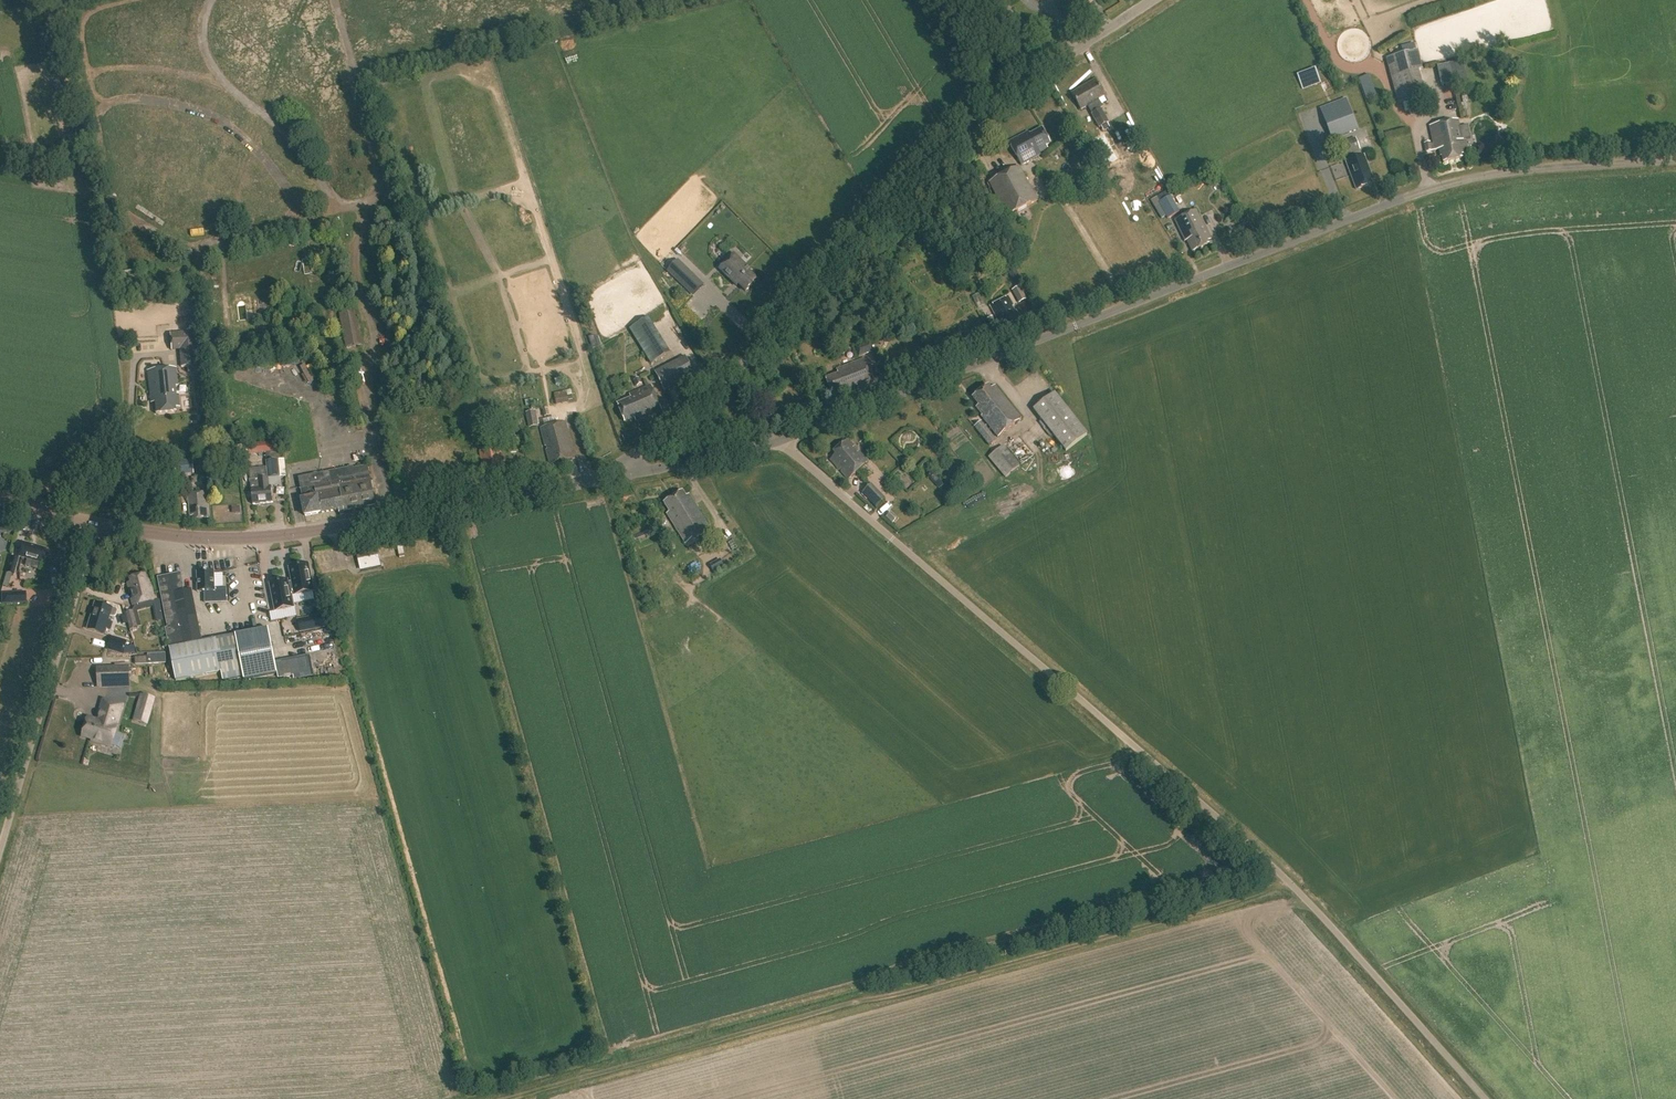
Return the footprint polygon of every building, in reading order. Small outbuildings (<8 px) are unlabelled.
[(1092,0),(1073,0),(1078,9),(1092,0)] [(1004,2),(995,8),(1004,25),(1014,19),(1004,2)] [(1399,103),(1411,100),(1415,113),(1423,111),(1420,98),(1424,96),(1418,71),(1417,71),(1413,54),(1387,61),(1399,103)] [(1096,111),(1091,114),(1099,127),(1108,122),(1098,106),(1100,105),(1097,100),(1103,96),(1094,81),(1088,85),(1089,87),(1083,91),(1082,88),(1074,92),(1076,95),(1073,96),(1080,110),(1091,103),(1096,111)] [(1348,105),(1322,115),(1332,140),(1357,130),(1348,105)] [(1387,124),(1399,121),(1397,116),(1385,119),(1387,124)] [(1422,145),(1424,153),(1438,150),(1439,157),(1441,157),(1442,164),(1460,160),(1460,157),(1467,155),(1464,141),(1461,142),(1457,121),(1429,127),(1433,146),(1430,146),(1429,144),(1422,145)] [(1110,128),(1107,123),(1101,126),(1103,131),(1110,128)] [(1041,154),(1040,152),(1046,149),(1044,146),(1048,144),(1040,129),(1028,136),(1027,132),(1007,143),(1020,166),(1041,154)] [(1103,166),(1117,159),(1103,135),(1090,143),(1103,166)] [(1354,138),(1333,146),(1338,158),(1359,151),(1354,138)] [(1369,183),(1372,181),(1368,170),(1367,171),(1365,165),(1366,165),(1363,156),(1345,163),(1356,190),(1370,185),(1369,183)] [(988,183),(1007,217),(1037,201),(1018,167),(988,183)] [(1171,196),(1159,203),(1168,219),(1180,211),(1171,196)] [(1207,241),(1209,240),(1195,211),(1175,221),(1185,243),(1188,242),(1193,252),(1209,245),(1207,241)] [(1209,212),(1203,216),(1206,222),(1213,219),(1209,212)] [(734,255),(719,270),(737,287),(738,285),(745,292),(757,280),(750,273),(751,271),(734,255)] [(704,286),(678,260),(667,271),(693,297),(704,286)] [(1010,289),(1017,303),(1026,299),(1019,285),(1010,289)] [(256,313),(256,323),(271,322),(270,297),(252,299),(253,313),(256,313)] [(990,306),(1004,333),(1019,325),(1017,321),(1020,319),(1009,297),(990,306)] [(355,306),(338,309),(345,348),(362,345),(355,306)] [(994,322),(991,315),(985,318),(989,325),(994,322)] [(631,330),(651,363),(665,355),(645,321),(631,330)] [(172,351),(180,350),(181,366),(198,365),(196,332),(170,333),(172,351)] [(594,333),(588,335),(592,347),(598,345),(594,333)] [(853,347),(857,357),(872,350),(868,340),(853,347)] [(665,392),(695,376),(685,357),(655,372),(665,392)] [(839,395),(840,399),(875,386),(865,360),(837,370),(838,375),(826,380),(833,398),(839,395)] [(149,372),(152,402),(156,401),(157,414),(176,412),(175,405),(181,404),(177,369),(149,372)] [(570,395),(565,376),(565,375),(563,375),(547,379),(552,400),(570,395)] [(616,406),(624,423),(636,418),(637,421),(660,410),(649,386),(627,396),(629,400),(616,406)] [(981,417),(999,438),(1021,420),(994,387),(991,390),(988,386),(972,399),(979,407),(976,409),(982,417),(981,417)] [(1054,392),(1032,409),(1065,451),(1087,434),(1054,392)] [(525,412),(528,427),(538,426),(535,410),(525,412)] [(974,427),(989,446),(996,440),(981,421),(974,427)] [(541,429),(550,466),(574,460),(564,423),(541,429)] [(518,449),(526,448),(524,435),(507,437),(509,453),(518,452),(518,449)] [(835,456),(830,460),(848,480),(867,462),(847,440),(833,453),(835,456)] [(269,461),(271,478),(280,477),(278,460),(281,459),(279,441),(247,445),(248,454),(266,452),(267,461),(269,461)] [(1027,459),(1034,454),(1026,443),(1019,448),(1027,459)] [(1019,466),(1002,445),(988,457),(1004,478),(1019,466)] [(480,451),(485,482),(500,479),(500,475),(504,474),(503,465),(501,466),(500,460),(502,459),(500,448),(480,451)] [(175,462),(176,476),(193,474),(192,461),(175,462)] [(302,500),(305,516),(338,510),(339,515),(344,514),(344,511),(376,505),(369,466),(349,470),(349,468),(300,477),(304,500),(302,500)] [(272,487),(270,487),(269,478),(251,480),(252,489),(254,505),(273,503),(272,487)] [(876,508),(884,501),(869,486),(862,493),(876,508)] [(667,515),(686,544),(710,529),(688,496),(686,497),(683,492),(664,504),(670,513),(667,515)] [(209,519),(207,493),(188,494),(190,517),(194,516),(195,520),(209,519)] [(993,523),(998,529),(1014,514),(1009,508),(993,523)] [(19,557),(40,564),(44,549),(23,543),(19,557)] [(360,569),(381,565),(377,549),(356,554),(357,560),(358,560),(360,569)] [(727,567),(738,562),(734,554),(723,559),(727,567)] [(11,557),(3,584),(5,585),(8,586),(11,574),(14,575),(18,559),(11,557)] [(331,564),(331,557),(319,557),(319,565),(331,564)] [(709,565),(713,573),(724,567),(719,559),(709,565)] [(310,576),(307,565),(305,565),(304,564),(300,565),(299,566),(290,568),(293,583),(288,584),(287,581),(270,584),(276,612),(295,608),(292,596),(313,592),(312,588),(313,587),(311,576),(310,576)] [(176,681),(221,672),(223,681),(244,677),(245,680),(278,673),(268,629),(202,642),(191,590),(184,591),(183,587),(184,586),(182,572),(158,577),(168,627),(166,628),(176,681)] [(204,592),(205,603),(225,602),(224,589),(215,589),(214,572),(198,573),(199,592),(204,592)] [(148,580),(147,580),(145,575),(127,580),(134,606),(155,601),(152,586),(150,587),(148,580)] [(25,593),(2,594),(2,604),(26,603),(25,593)] [(88,630),(104,635),(106,629),(110,630),(112,623),(108,622),(112,609),(96,604),(88,630)] [(137,627),(133,611),(125,613),(129,629),(137,627)] [(326,615),(312,618),(298,620),(300,632),(314,630),(328,627),(326,615)] [(285,675),(301,675),(300,660),(308,659),(307,652),(315,651),(315,655),(326,654),(325,646),(316,646),(316,642),(302,643),(302,637),(293,638),(293,636),(282,637),(283,651),(297,650),(298,658),(289,659),(290,666),(284,666),(285,675)] [(108,652),(124,657),(128,643),(112,638),(108,652)] [(165,663),(165,654),(152,654),(152,664),(165,663)] [(150,665),(150,657),(137,658),(138,665),(150,665)] [(98,671),(98,688),(130,687),(129,670),(98,671)] [(141,695),(136,723),(150,726),(155,698),(141,695)] [(92,741),(111,747),(117,728),(116,727),(119,717),(122,706),(104,701),(101,711),(104,712),(102,720),(99,722),(88,719),(83,736),(93,739),(92,741)]
